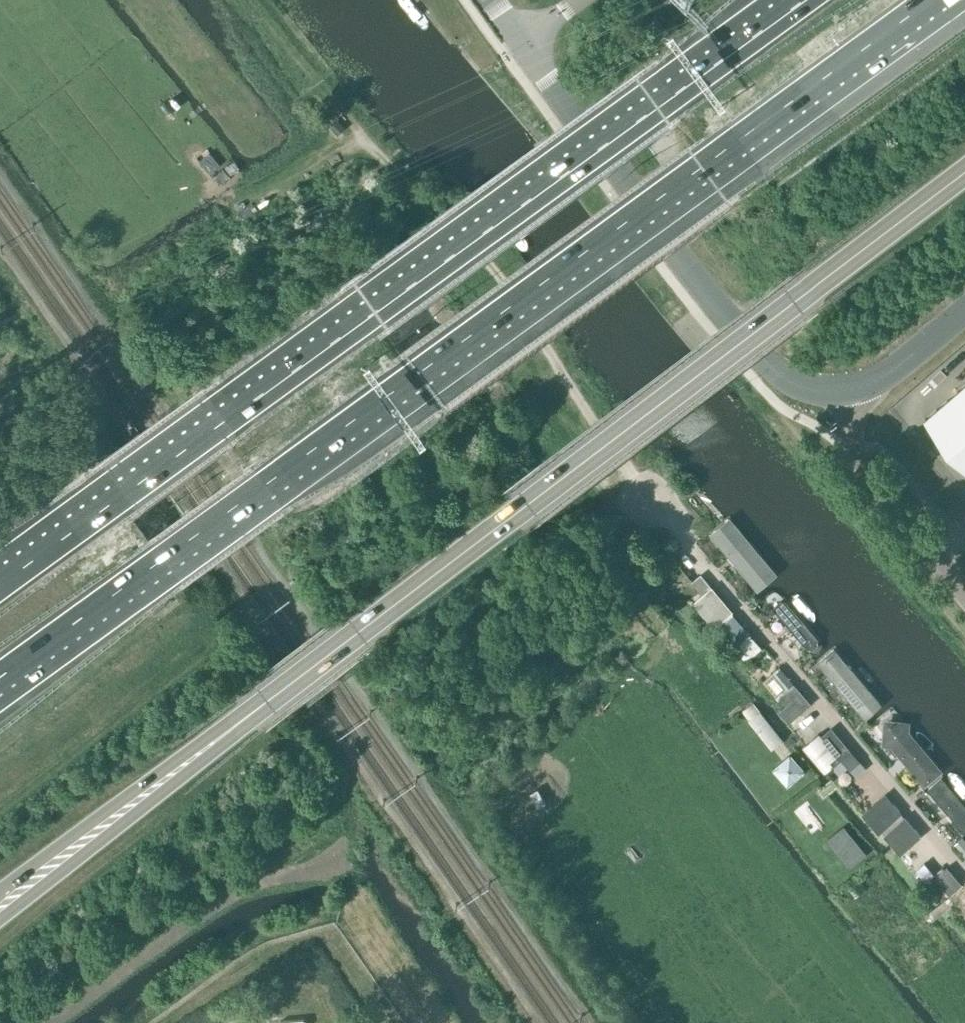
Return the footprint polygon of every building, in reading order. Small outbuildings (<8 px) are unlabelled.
[(958,391),(948,400),(964,420),(964,399),(958,391)] [(963,440),(964,438),(964,420),(948,400),(937,409),(963,440)] [(963,440),(937,409),(926,419),(953,449),(963,440)] [(963,440),(953,449),(964,463),(964,442),(963,440)] [(722,520),(704,536),(756,596),(774,581),(722,520)] [(670,567),(659,575),(664,582),(675,575),(670,567)] [(756,596),(809,657),(827,641),(774,581),(756,596)] [(732,611),(712,586),(693,601),(714,626),(732,611)] [(734,614),(722,624),(729,633),(737,643),(749,632),(734,614)] [(809,657),(861,717),(880,701),(827,641),(809,657)] [(783,687),(782,689),(791,700),(780,709),(789,721),(811,703),(790,677),(779,666),(772,673),(783,687)] [(753,701),(742,709),(749,718),(760,710),(753,701)] [(861,717),(914,777),(932,762),(880,701),(861,717)] [(859,761),(832,727),(821,736),(830,747),(821,754),(831,765),(841,757),(850,768),(859,761)] [(791,755),(773,772),(789,789),(807,772),(791,755)] [(964,836),(964,799),(932,762),(914,777),(964,836)] [(879,831),(901,812),(886,793),(863,812),(879,831)] [(893,827),(909,845),(920,835),(904,817),(893,827)] [(953,845),(964,858),(964,839),(963,837),(953,845)] [(923,862),(914,869),(924,880),(932,873),(923,862)] [(962,884),(948,866),(936,876),(950,894),(962,884)] [(858,880),(849,887),(854,895),(863,888),(858,880)]
